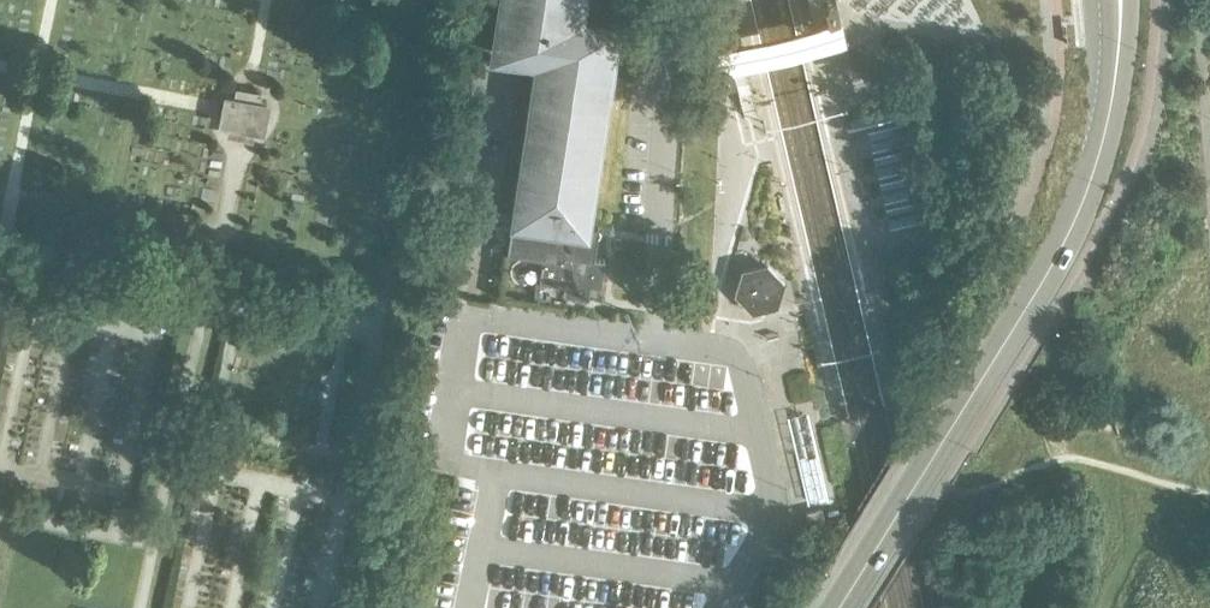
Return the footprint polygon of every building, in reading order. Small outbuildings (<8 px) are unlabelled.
[(599,227),(599,226),(589,224),(590,219),(584,219),(613,30),(576,24),(579,0),(505,0),(497,52),(531,57),(531,55),(542,57),(519,209),(514,208),(507,252),(544,258),(540,282),(565,285),(564,295),(588,298),(590,285),(601,286),(605,259),(595,258),(599,232),(599,227)] [(262,129),(266,105),(257,103),(259,92),(238,88),(235,99),(226,98),(222,123),(230,124),(228,133),(251,137),(252,128),(262,129)] [(785,281),(767,261),(741,267),(734,293),(752,311),(778,305),(785,281)]
